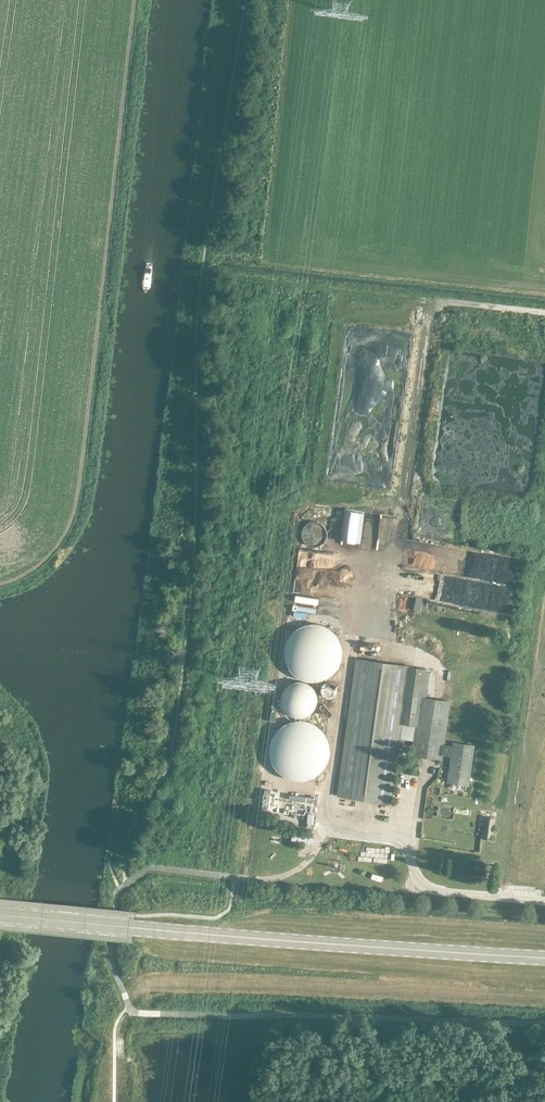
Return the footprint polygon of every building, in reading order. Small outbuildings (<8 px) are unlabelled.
[(343,649),(343,646),(342,644),(342,641),(341,639),(340,636),(339,634),(338,632),(336,630),(334,628),(332,626),(330,624),(328,623),(326,622),(323,621),(321,620),(319,619),(316,619),(313,619),(311,619),(308,619),(306,619),(303,620),(301,621),(298,622),(296,624),(294,625),(292,627),(290,629),(289,631),(287,633),(286,635),(285,637),(284,640),(283,642),(283,645),(283,648),(283,650),(283,653),(283,655),(284,658),(285,660),(286,663),(287,665),(289,667),(290,669),(292,671),(294,673),(296,674),(298,675),(301,677),(303,677),(306,678),(308,679),(311,679),(313,679),(316,679),(319,678),(321,678),(323,677),(326,676),(328,675),(330,673),(332,672),(334,670),(336,668),(338,666),(339,664),(340,661),(341,659),(342,657),(342,654),(343,651),(343,649)] [(391,803),(400,739),(414,741),(419,697),(423,669),(356,660),(337,795),(391,803)] [(305,682),(302,681),(299,681),(296,681),(294,682),(291,683),(289,685),(286,686),(285,689),(283,691),(282,694),(281,696),(281,699),(281,702),(282,705),(283,707),(285,710),(286,712),(289,714),(291,715),(294,716),(296,717),(299,717),(302,717),(305,716),(307,715),(310,714),(312,712),(314,710),(315,707),(316,705),(317,702),(317,699),(317,696),(316,694),(315,691),(314,689),(312,686),(310,685),(307,683),(305,682)] [(450,702),(419,697),(414,741),(412,755),(442,759),(443,755),(444,745),(450,702)] [(285,724),(282,726),(278,729),(275,733),(272,737),(271,740),(270,743),(269,746),(269,749),(269,754),(270,758),(271,761),(272,765),(275,769),(279,773),(282,776),(286,778),(291,780),(295,781),(300,781),(305,781),(309,779),(312,778),(316,776),(319,774),(322,771),(325,766),(328,762),(329,757),(330,751),(330,747),(329,744),(328,739),(325,735),(322,730),(318,727),(314,724),(310,722),(305,721),(302,720),(298,720),(293,721),(289,722),(285,724)] [(453,746),(444,745),(443,755),(452,756),(448,782),(468,785),(474,746),(454,743),(453,746)] [(312,823),(316,814),(305,809),(301,819),(312,823)]
